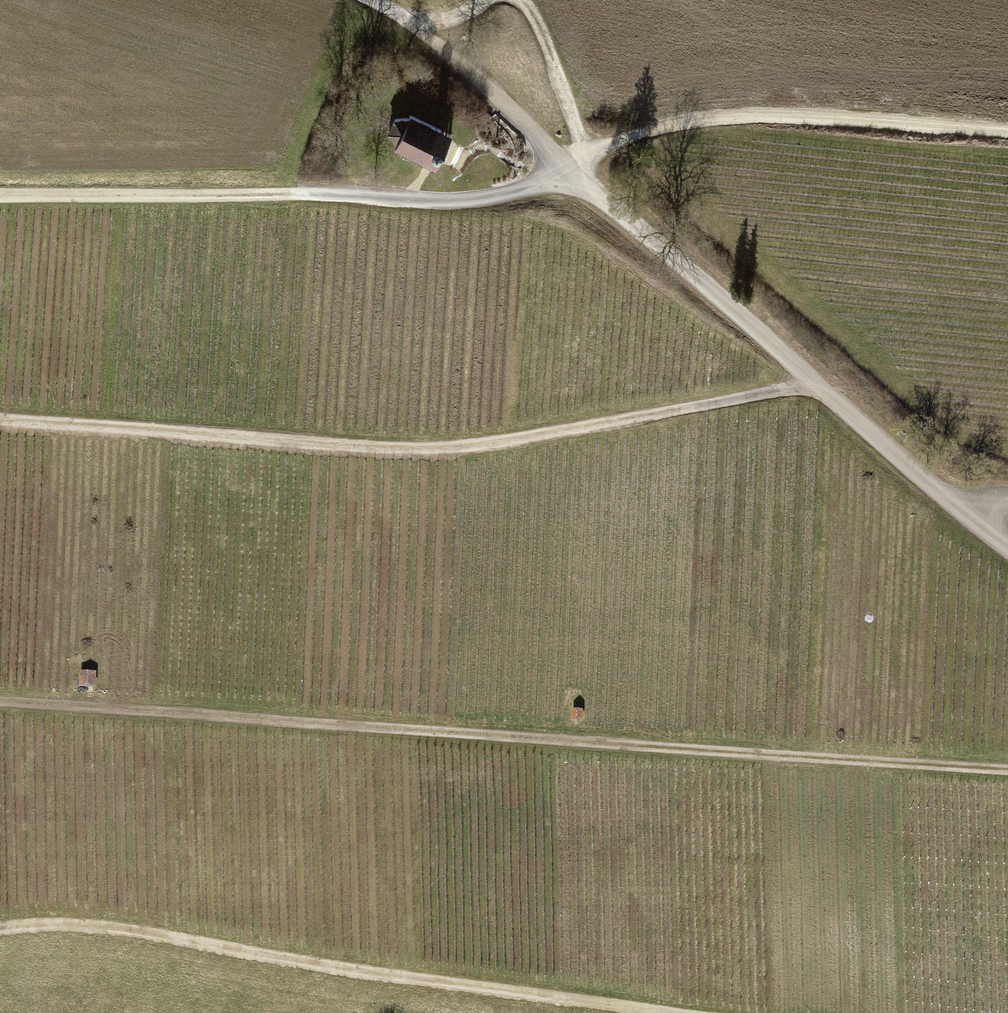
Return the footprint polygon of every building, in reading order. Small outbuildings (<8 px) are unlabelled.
[(451,133),(400,105),(388,111),(385,116),(382,123),(383,135),(434,163),(436,159),(451,133)] [(94,674),(82,674),(82,687),(94,687),(94,674)] [(583,701),(571,702),(571,720),(584,720),(583,701)]
